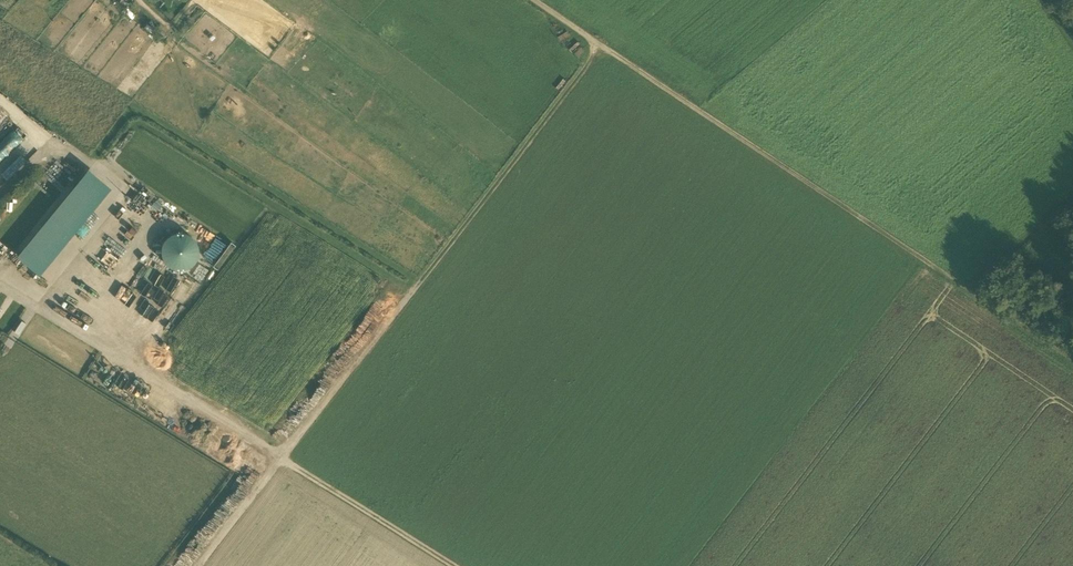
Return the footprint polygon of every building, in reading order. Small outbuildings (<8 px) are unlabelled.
[(106,188),(88,173),(20,256),(38,271),(106,188)] [(188,235),(179,233),(171,235),(165,241),(162,246),(161,252),(163,259),(170,267),(180,270),(187,268),(194,263),(197,256),(197,246),(193,239),(188,235)] [(145,287),(149,289),(145,299),(155,304),(160,294),(150,289),(155,280),(150,277),(145,287)]
